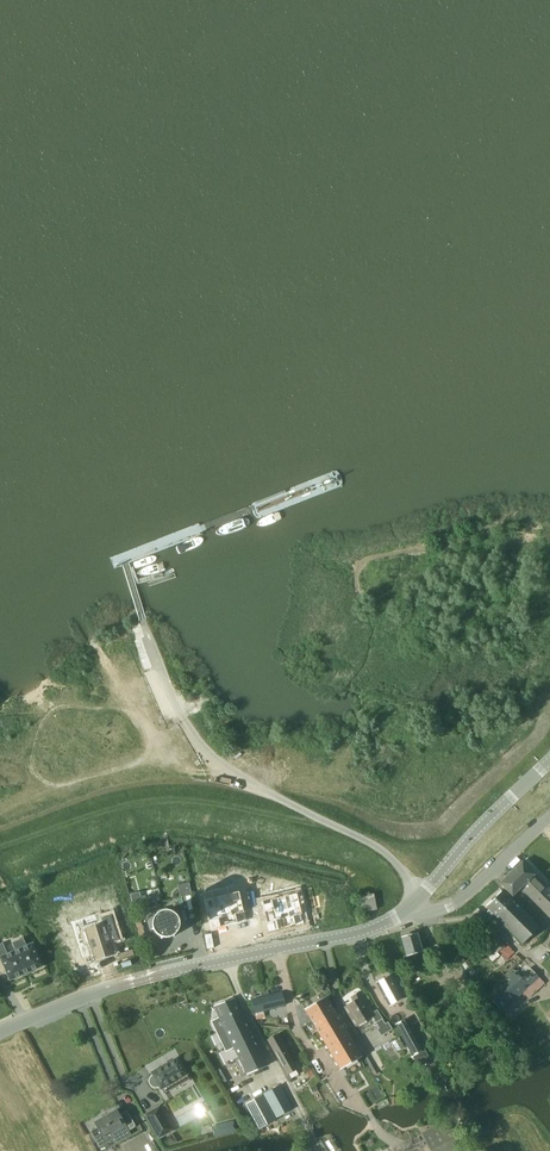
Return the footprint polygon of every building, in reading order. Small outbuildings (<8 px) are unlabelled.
[(512,896),(520,888),(534,875),(530,870),(521,862),(500,883),(501,884),(512,896)] [(520,888),(549,919),(549,918),(549,891),(545,886),(534,875),(520,888)] [(229,888),(201,894),(209,931),(238,924),(229,888)] [(486,907),(522,945),(539,928),(503,891),(486,907)] [(358,899),(361,913),(376,910),(373,896),(358,899)] [(282,901),(253,907),(259,935),(288,928),(282,901)] [(75,931),(73,932),(76,944),(78,943),(83,961),(112,953),(106,933),(112,932),(105,909),(95,912),(97,920),(74,926),(75,931)] [(160,939),(162,939),(162,938),(173,936),(174,937),(175,935),(174,935),(177,924),(179,924),(178,922),(177,922),(170,914),(170,913),(168,913),(168,914),(157,916),(156,916),(155,917),(156,917),(153,928),(152,928),(152,930),(153,930),(160,938),(160,939)] [(476,946),(492,962),(500,955),(505,961),(514,952),(493,931),(485,938),(476,946)] [(417,934),(402,938),(406,956),(409,955),(410,961),(418,959),(417,953),(421,952),(417,934)] [(9,981),(43,967),(33,942),(26,945),(23,938),(12,943),(15,950),(7,954),(2,944),(0,945),(0,959),(9,981)] [(486,994),(502,1011),(539,978),(523,960),(486,994)] [(403,998),(390,975),(376,983),(388,1006),(403,998)] [(260,989),(261,996),(268,994),(266,987),(260,989)] [(360,992),(351,997),(354,1002),(344,1007),(355,1026),(372,1016),(375,1023),(382,1019),(377,1010),(372,1012),(360,992)] [(251,1000),(254,1013),(285,1005),(281,993),(251,1000)] [(305,1010),(340,1068),(361,1056),(326,998),(305,1010)] [(220,1019),(212,1022),(217,1031),(225,1029),(247,1074),(267,1066),(235,999),(214,1007),(220,1019)] [(382,1019),(376,1023),(379,1028),(385,1024),(382,1019)] [(428,1058),(411,1027),(410,1028),(406,1021),(396,1027),(417,1064),(428,1058)] [(267,1041),(287,1075),(297,1069),(283,1044),(285,1044),(280,1034),(267,1041)] [(151,1078),(150,1080),(150,1083),(151,1085),(153,1087),(156,1087),(159,1085),(161,1088),(186,1073),(177,1058),(152,1073),(153,1076),(151,1078)] [(280,1085),(263,1095),(275,1118),(292,1109),(280,1085)] [(158,1107),(145,1115),(158,1138),(172,1130),(158,1107)] [(90,1132),(99,1147),(114,1139),(111,1134),(125,1126),(128,1131),(136,1126),(126,1110),(119,1115),(116,1110),(94,1122),(97,1127),(90,1132)] [(234,1120),(222,1124),(226,1136),(237,1133),(234,1120)]
